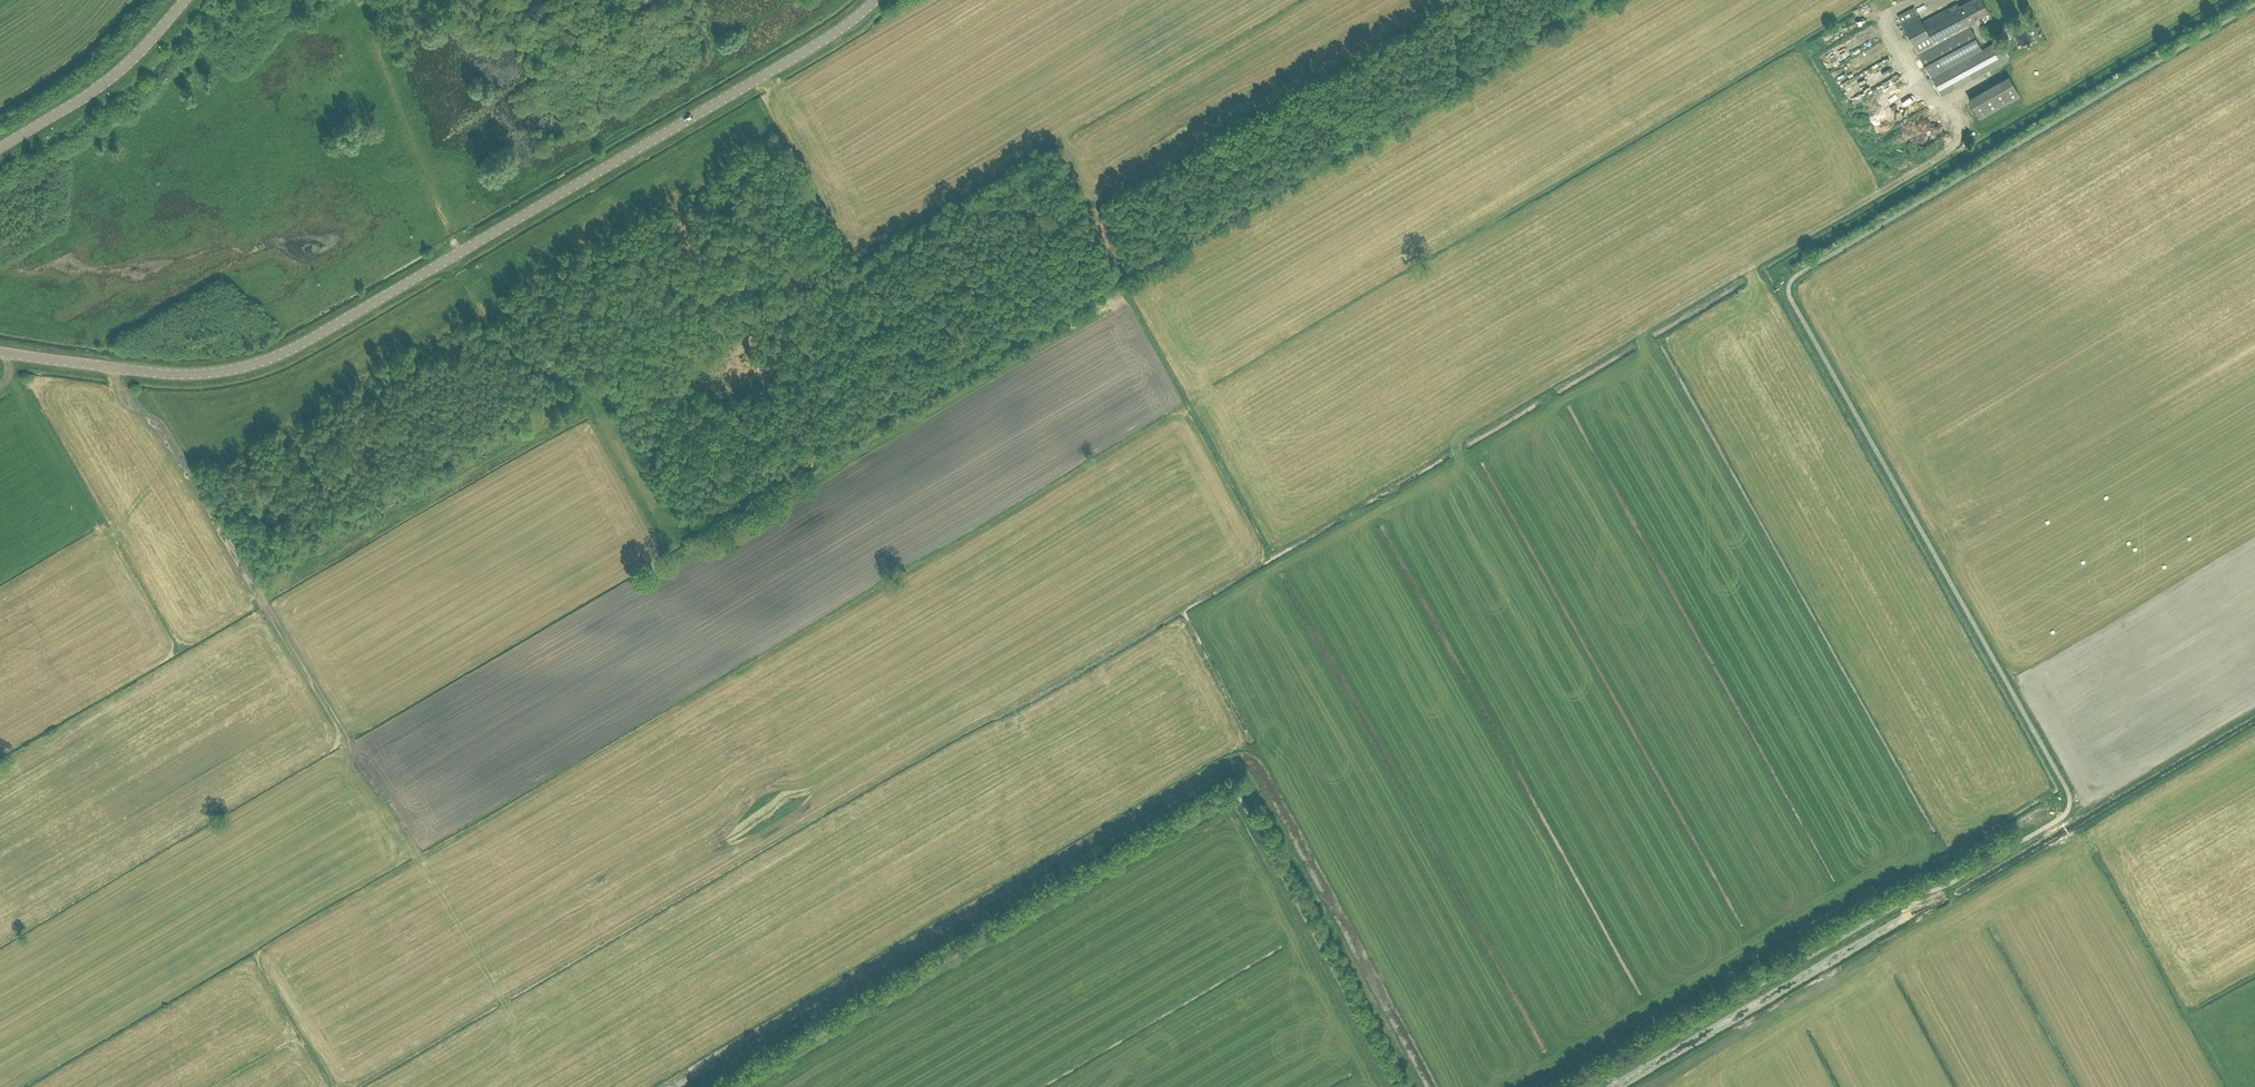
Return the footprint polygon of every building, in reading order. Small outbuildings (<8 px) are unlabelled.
[(1982,0),(1970,0),(1959,6),(1957,3),(1923,21),(1915,6),(1898,15),(1903,24),(1940,94),(1955,87),(2000,62),(1990,44),(1981,49),(1969,25),(1975,22),(1973,19),(1988,11),(1982,0)] [(1836,43),(1836,35),(1823,35),(1823,43),(1836,43)] [(1908,77),(1911,85),(1920,82),(1917,73),(1908,77)] [(1969,98),(1979,118),(2018,96),(2007,76),(1969,98)] [(1879,94),(1869,98),(1871,103),(1881,99),(1879,94)]
